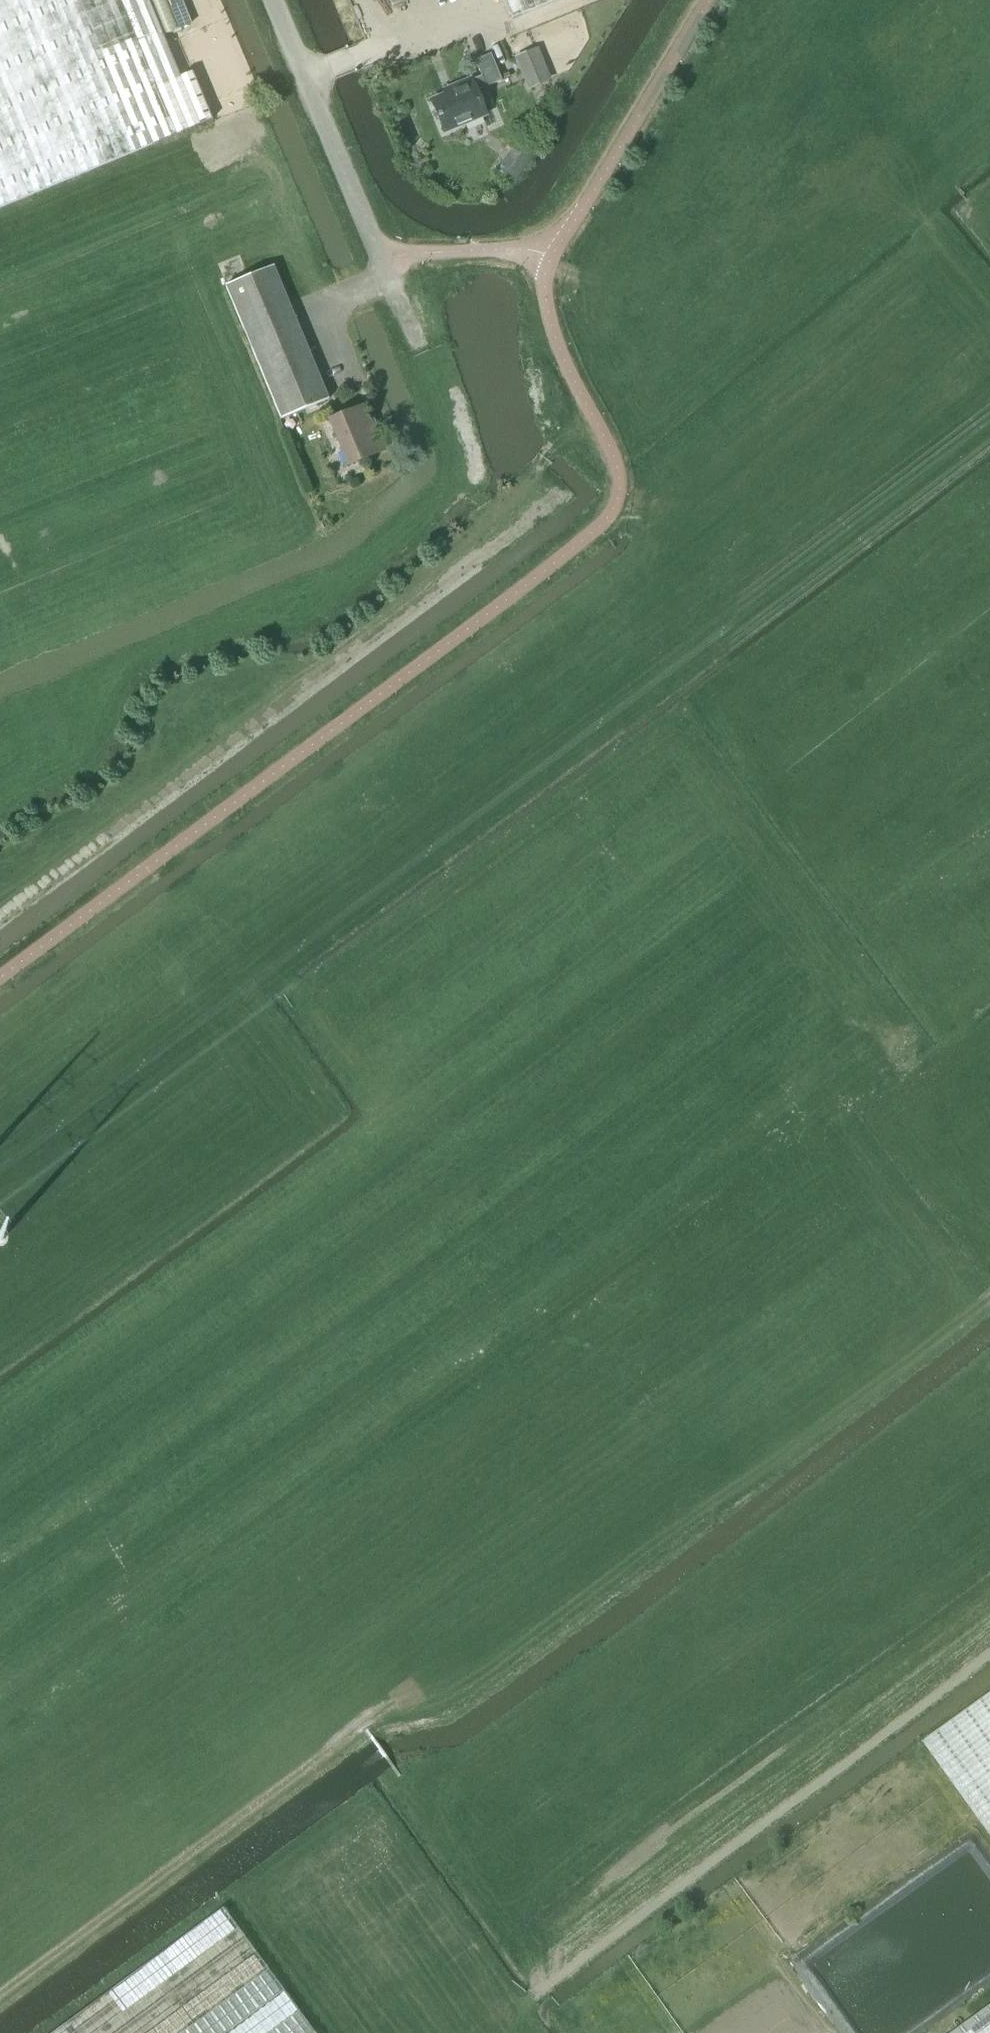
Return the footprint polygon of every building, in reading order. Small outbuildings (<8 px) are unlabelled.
[(211,119),(191,71),(179,76),(147,0),(0,0),(0,206),(211,119)] [(511,18),(553,0),(503,0),(511,18)] [(189,21),(182,2),(170,6),(178,25),(189,21)] [(482,75),(470,80),(445,90),(446,95),(431,101),(443,130),(484,114),(474,91),(486,86),(482,75)] [(328,398),(272,265),(224,285),(279,418),(328,398)] [(371,420),(367,422),(361,406),(327,419),(346,465),(384,450),(371,420)] [(923,1740),(989,1833),(989,1692),(923,1740)] [(222,1906),(50,2032),(315,2032),(222,1906)] [(951,2032),(989,2032),(989,2005),(951,2032)]
